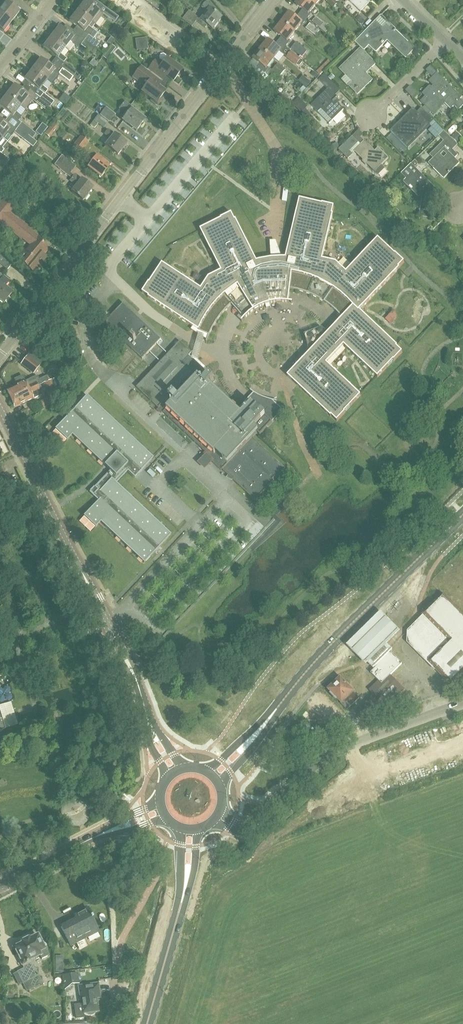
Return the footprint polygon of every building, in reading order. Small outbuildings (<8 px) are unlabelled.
[(76,11),(91,22),(91,21),(95,24),(103,13),(115,21),(118,16),(107,9),(103,5),(99,11),(85,0),(84,0),(76,11)] [(145,0),(160,11),(163,6),(155,0),(146,0),(145,0)] [(309,0),(299,0),(295,5),(303,11),(300,14),(307,20),(312,13),(310,12),(316,5),(309,0)] [(361,12),(369,3),(367,0),(348,0),(361,12)] [(0,7),(0,13),(11,22),(19,12),(4,1),(0,7)] [(205,28),(207,26),(213,30),(222,18),(211,9),(213,7),(207,2),(202,8),(208,13),(202,21),(189,11),(183,19),(192,27),(197,21),(205,28)] [(91,22),(76,11),(69,20),(88,34),(84,39),(95,48),(99,43),(93,39),(97,33),(88,26),(91,22)] [(307,20),(300,14),(297,18),(289,12),(281,23),(294,32),(301,24),(302,25),(307,20)] [(0,13),(0,30),(4,32),(11,22),(0,13)] [(362,49),(364,51),(369,46),(376,53),(389,40),(407,58),(415,49),(381,16),(356,43),(362,49)] [(320,28),(322,29),(326,33),(329,28),(316,17),(312,22),(320,28)] [(294,32),(281,23),(274,33),(281,38),(278,42),(285,47),(290,41),(288,40),(294,32)] [(316,36),(320,31),(310,23),(306,29),(316,36)] [(54,33),(51,37),(65,48),(70,42),(78,48),(81,45),(91,53),(95,48),(84,39),(82,41),(79,39),(80,38),(71,32),(69,35),(58,27),(57,26),(55,26),(52,30),(53,32),(54,33)] [(65,48),(51,37),(47,41),(46,41),(44,41),(41,45),(42,46),(43,47),(57,58),(63,63),(66,59),(61,54),(65,48)] [(268,40),(260,50),(273,60),(279,52),(281,53),(285,47),(278,42),(275,46),(268,40)] [(307,51),(304,49),(296,42),(291,49),(302,58),(307,51)] [(364,51),(362,49),(342,69),(347,74),(355,82),(351,86),(358,93),(372,80),(366,74),(377,63),(364,51)] [(273,60),(260,50),(253,60),(260,66),(258,69),(265,74),(269,69),(267,67),(273,60)] [(107,52),(103,58),(106,60),(111,54),(107,52)] [(301,59),(292,52),(287,58),(297,65),(301,59)] [(32,69),(47,80),(51,74),(54,76),(57,72),(54,70),(40,59),(32,69)] [(147,70),(159,80),(164,74),(173,81),(178,76),(179,77),(184,70),(178,66),(177,67),(166,59),(162,65),(156,59),(147,70)] [(320,76),(333,63),(330,61),(318,73),(320,76)] [(280,77),(286,70),(278,63),(272,71),(280,77)] [(66,64),(62,69),(73,77),(77,72),(66,64)] [(159,80),(147,70),(141,66),(133,77),(146,86),(142,92),(152,99),(151,101),(157,106),(162,100),(160,98),(165,92),(155,85),(159,80)] [(42,86),(47,80),(32,69),(29,73),(27,71),(22,77),(25,79),(24,79),(35,87),(32,92),(40,98),(43,93),(44,94),(48,90),(42,86)] [(73,77),(62,69),(58,74),(69,82),(73,77)] [(439,108),(445,102),(451,109),(454,106),(459,110),(462,106),(462,102),(461,99),(462,98),(437,73),(431,80),(434,82),(424,93),(427,96),(421,102),(433,114),(439,108)] [(312,105),(330,124),(344,110),(335,101),(339,98),(338,96),(337,97),(335,96),(341,90),(326,75),(320,81),(328,89),(312,105)] [(21,106),(21,107),(24,109),(26,108),(28,105),(29,103),(30,101),(32,99),(14,85),(13,85),(10,84),(7,88),(8,90),(9,91),(6,95),(21,106)] [(76,97),(87,105),(93,99),(88,94),(92,88),(86,84),(76,97)] [(40,98),(50,106),(54,101),(44,94),(43,93),(40,98)] [(6,95),(3,99),(2,98),(0,98),(0,106),(13,116),(13,117),(18,121),(21,117),(16,112),(21,107),(21,106),(6,95)] [(50,106),(40,98),(36,103),(47,111),(50,106)] [(145,120),(131,109),(132,108),(125,102),(120,109),(127,114),(122,120),(136,131),(145,120)] [(109,122),(115,114),(106,107),(100,115),(109,122)] [(413,108),(390,131),(407,147),(430,124),(429,124),(433,120),(421,108),(417,112),(413,108)] [(94,129),(98,124),(104,128),(108,123),(98,115),(94,121),(90,126),(94,129)] [(49,138),(58,127),(61,123),(57,119),(44,134),(49,138)] [(2,139),(10,128),(0,121),(0,137),(2,139)] [(21,122),(17,127),(28,135),(32,131),(21,122)] [(28,135),(17,127),(14,132),(24,140),(33,147),(37,142),(28,135)] [(117,155),(126,144),(114,135),(113,135),(107,130),(104,134),(110,139),(105,146),(117,155)] [(445,179),(460,163),(456,158),(459,155),(453,150),(458,145),(444,132),(439,137),(444,141),(430,155),(434,159),(429,164),(445,179)] [(83,139),(81,137),(80,137),(72,148),(92,162),(88,168),(100,178),(109,167),(85,149),(89,143),(83,139)] [(349,160),(353,155),(350,152),(359,143),(352,137),(339,150),(349,160)] [(355,152),(374,170),(378,175),(385,168),(382,166),(389,158),(379,148),(375,152),(365,141),(355,152)] [(6,164),(9,160),(0,152),(0,160),(6,164)] [(76,166),(65,158),(62,156),(54,165),(71,179),(70,182),(76,186),(71,193),(83,201),(92,188),(81,180),(81,181),(74,176),(71,173),(76,166)] [(402,174),(407,178),(404,181),(423,200),(420,217),(430,219),(435,188),(412,164),(402,174)] [(331,417),(331,416),(337,421),(345,413),(345,412),(350,407),(361,395),(327,363),(344,345),(378,377),(393,360),(394,361),(402,352),(397,347),(397,346),(360,311),(400,268),(399,267),(404,262),(395,254),(378,238),(346,272),(336,262),(323,259),(333,214),(332,214),(334,206),(322,204),(300,199),(286,258),(282,258),(278,258),(278,253),(275,253),(271,253),(272,258),(271,258),(260,260),(257,261),(236,220),(235,220),(232,213),(221,219),(200,230),(221,271),(209,277),(201,289),(162,263),(142,293),(149,297),(148,298),(199,331),(209,335),(210,335),(213,328),(217,321),(221,315),(226,309),(231,304),(244,318),(245,319),(245,318),(250,314),(254,310),(260,307),(265,305),(266,305),(267,308),(271,307),(270,303),(276,302),(282,302),(288,302),(289,302),(290,289),(298,290),(305,292),(312,295),(318,298),(325,302),(330,306),(336,311),(341,317),(342,318),(287,376),(331,417)] [(49,249),(35,238),(36,236),(8,214),(13,208),(4,201),(0,205),(0,224),(1,222),(13,231),(12,232),(16,236),(17,235),(29,245),(17,259),(33,273),(46,258),(43,256),(49,249)] [(7,271),(11,265),(0,256),(0,265),(7,271)] [(12,293),(4,288),(9,282),(0,275),(0,302),(3,305),(12,293)] [(391,312),(398,319),(407,310),(400,303),(391,312)] [(162,339),(123,304),(104,324),(143,360),(162,339)] [(270,333),(264,341),(272,349),(279,341),(270,333)] [(163,414),(193,442),(205,454),(203,456),(220,473),(221,472),(234,484),(236,486),(254,503),(275,481),(274,481),(275,480),(284,471),(286,469),(253,438),(257,433),(260,435),(264,431),(272,422),(283,411),(272,400),(267,399),(263,397),(259,395),(255,393),(254,392),(238,410),(226,399),(209,384),(214,379),(212,377),(213,377),(210,374),(209,374),(190,356),(193,352),(193,351),(193,352),(189,348),(188,347),(188,348),(187,348),(180,341),(173,349),(137,388),(136,389),(158,409),(158,410),(162,406),(166,410),(163,414)] [(27,356),(21,364),(33,373),(39,365),(43,360),(31,351),(27,356)] [(10,399),(37,386),(38,385),(35,378),(25,382),(6,390),(10,399)] [(46,381),(40,384),(40,385),(43,390),(48,387),(52,385),(54,385),(51,379),(47,381),(46,381)] [(40,385),(39,386),(38,385),(10,399),(14,407),(22,404),(33,399),(41,395),(40,392),(42,391),(43,390),(40,385)] [(53,388),(52,385),(48,387),(49,390),(44,392),(48,400),(59,395),(55,387),(53,388)] [(380,409),(386,403),(377,394),(371,400),(380,409)] [(144,451),(132,440),(121,429),(109,418),(98,407),(86,396),(73,410),(54,429),(66,441),(71,435),(82,446),(94,457),(103,466),(106,468),(109,471),(104,476),(93,487),(88,493),(97,501),(82,517),(94,528),(99,523),(110,533),(122,544),(133,555),(142,564),(154,551),(156,550),(157,548),(169,536),(160,527),(148,516),(137,505),(126,494),(115,484),(127,472),(134,478),(139,473),(151,460),(152,459),(144,451)] [(70,946),(98,931),(91,918),(92,918),(88,909),(73,917),(75,920),(60,927),(70,946)] [(41,960),(47,956),(37,935),(28,940),(28,938),(21,942),(22,944),(13,948),(24,969),(13,974),(19,985),(22,984),(26,992),(42,984),(30,960),(39,956),(41,960)] [(66,975),(68,986),(79,984),(77,974),(66,975)] [(96,993),(97,993),(98,993),(98,992),(99,992),(99,991),(98,984),(78,987),(82,1014),(86,1013),(87,1014),(89,1015),(91,1015),(92,1014),(94,1013),(95,1012),(98,1011),(96,993)]
